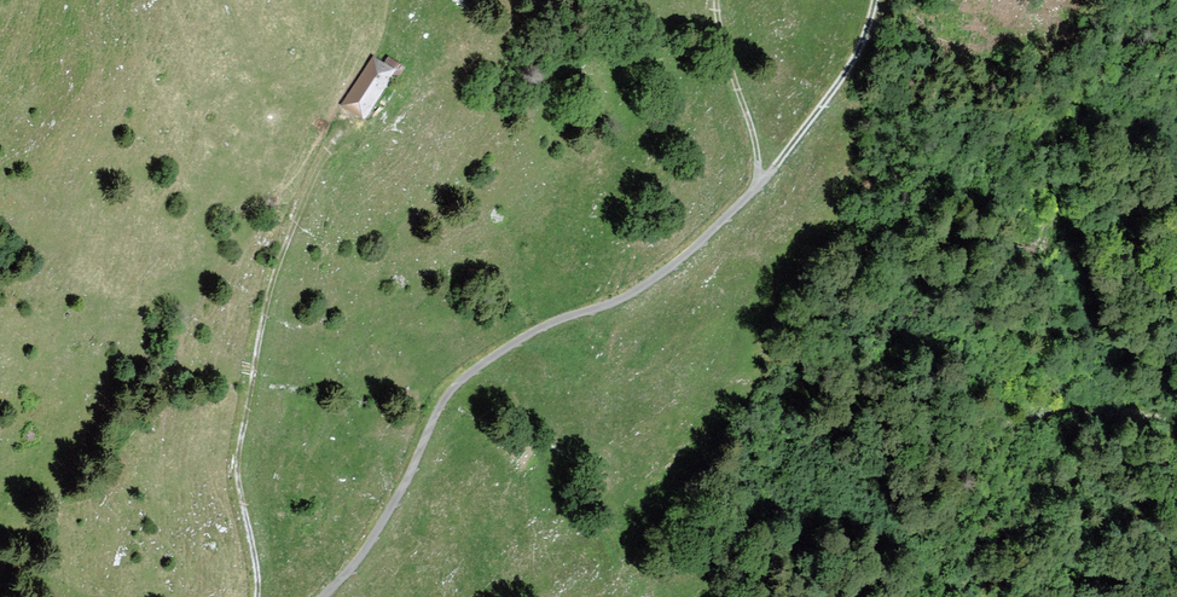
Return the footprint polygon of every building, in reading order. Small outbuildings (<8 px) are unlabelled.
[(388,72),(365,57),(334,106),(357,121),(388,72)]
